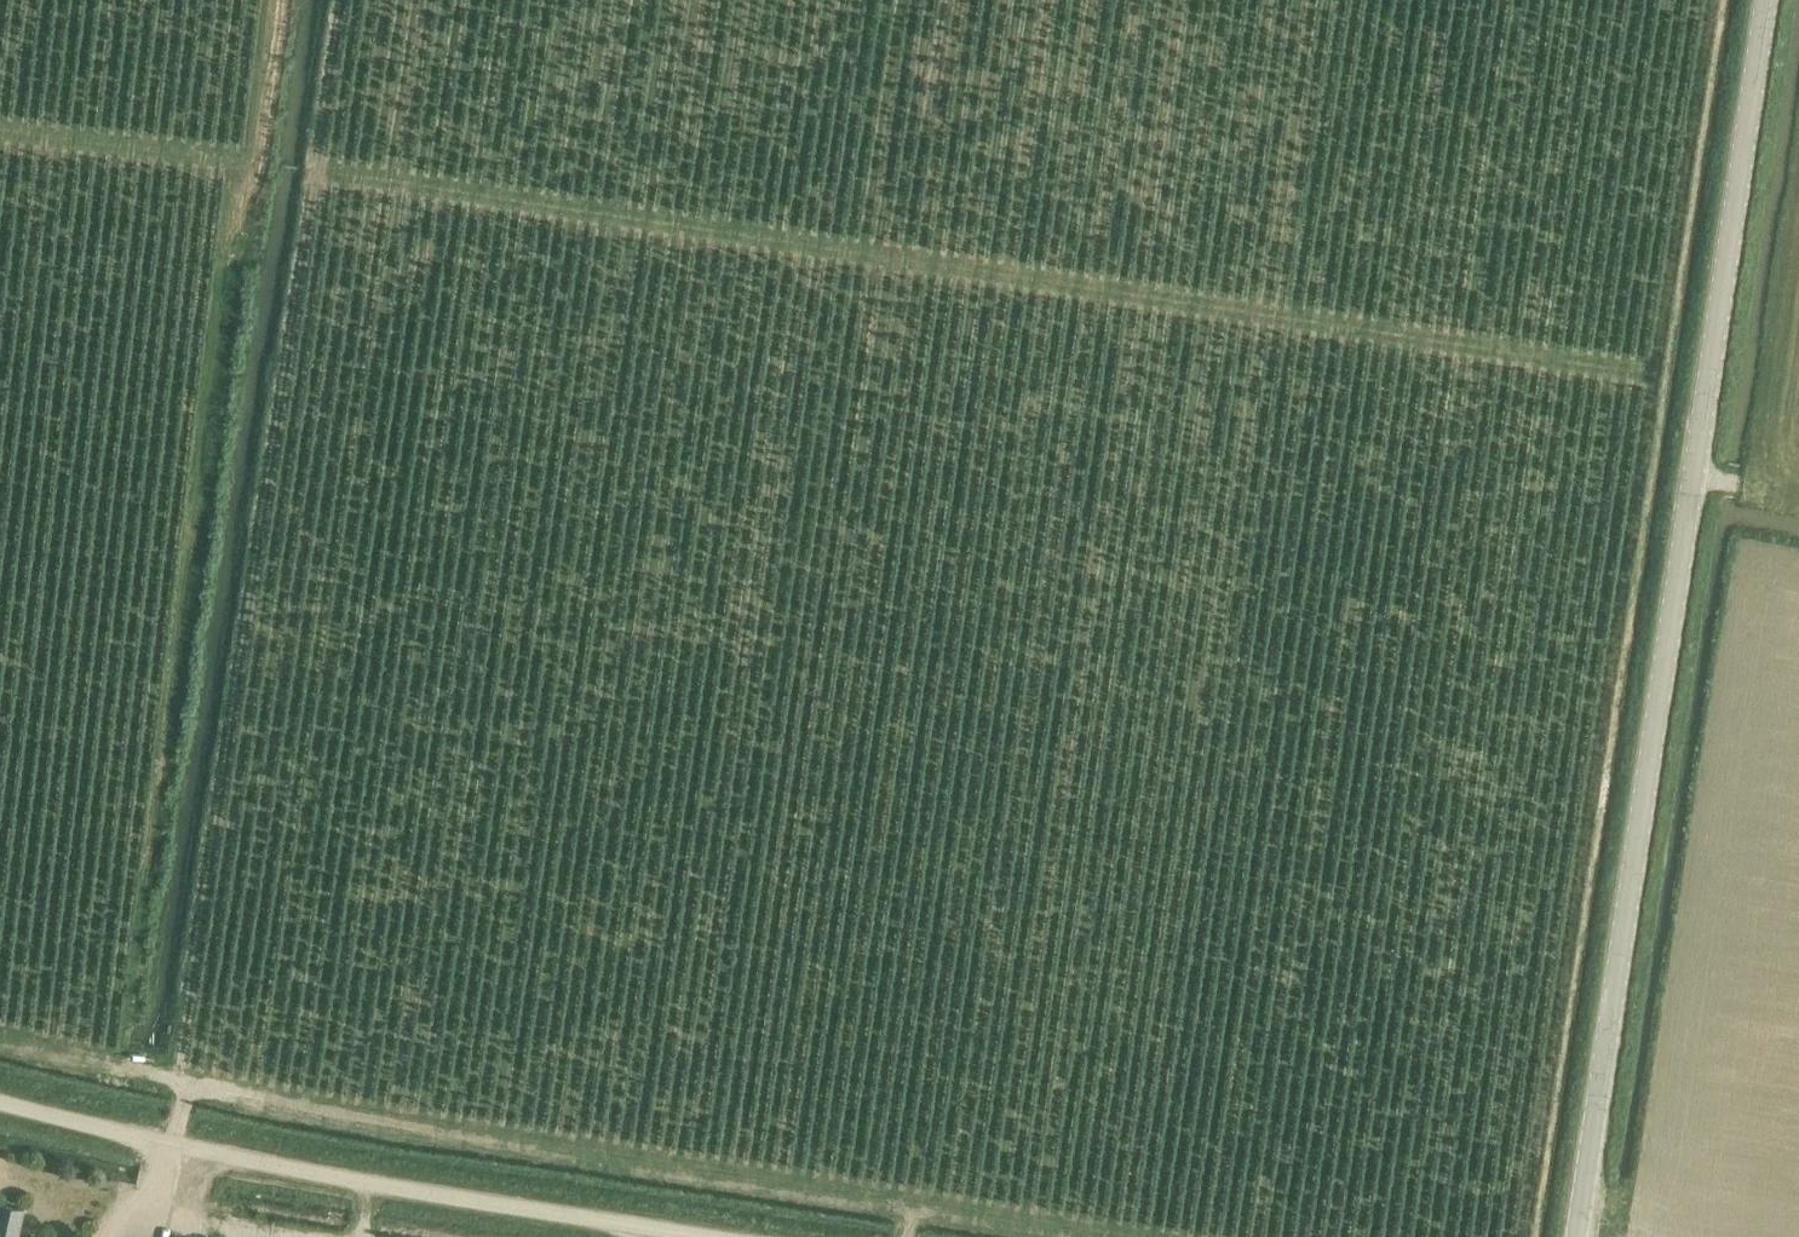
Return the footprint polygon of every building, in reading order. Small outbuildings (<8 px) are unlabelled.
[(18,1236),(24,1207),(0,1202),(0,1236),(23,1236),(18,1236)]
